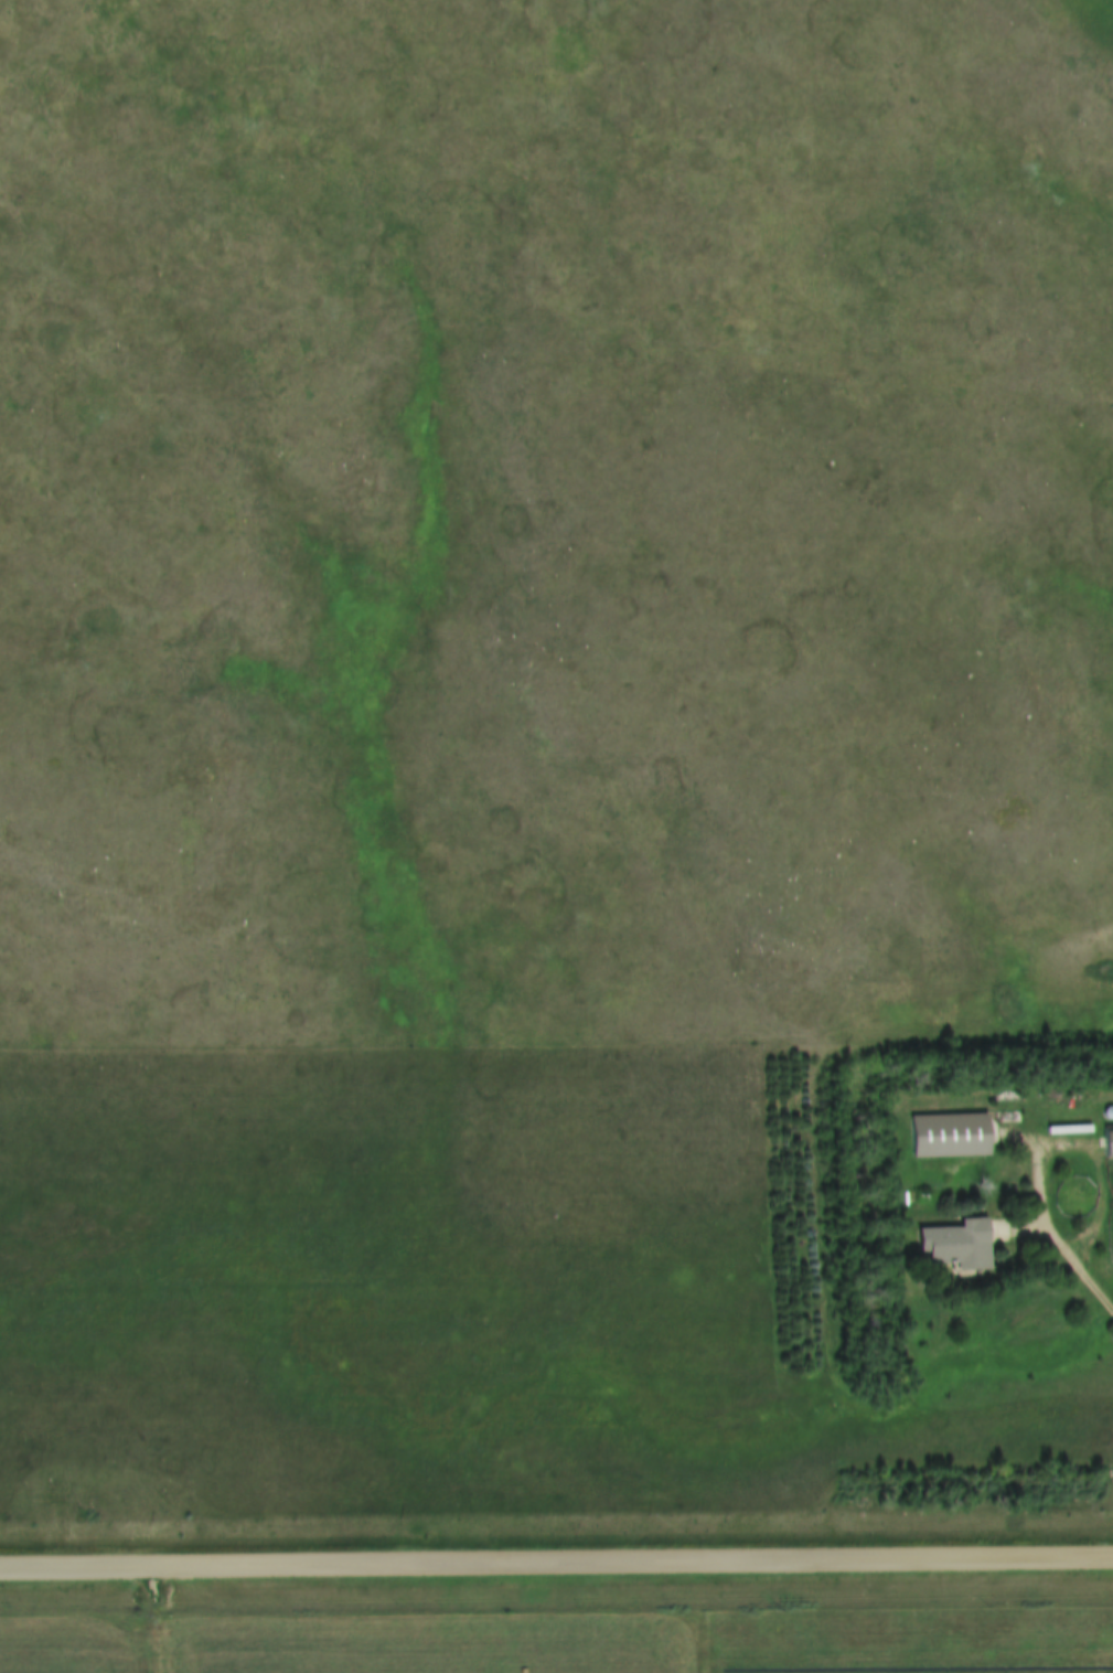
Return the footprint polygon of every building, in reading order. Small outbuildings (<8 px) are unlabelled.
[(986,1116),(909,1117),(910,1159),(986,1158),(986,1116)] [(1112,1158),(1112,1127),(1101,1127),(1101,1158),(1112,1158)] [(988,1271),(987,1251),(999,1251),(999,1218),(958,1219),(959,1229),(916,1229),(916,1263),(954,1263),(954,1271),(988,1271)]
